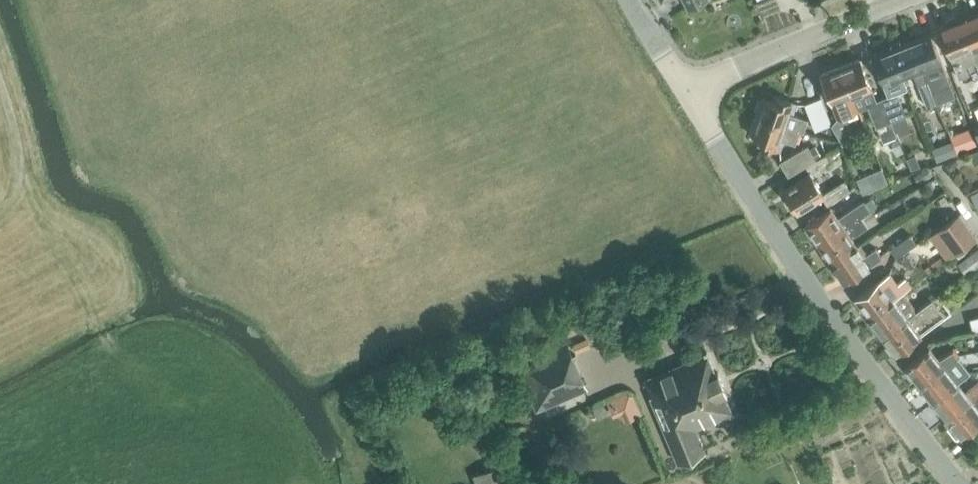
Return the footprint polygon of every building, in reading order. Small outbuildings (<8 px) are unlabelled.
[(689,9),(706,0),(684,0),(689,9)] [(959,19),(971,49),(975,60),(977,68),(977,12),(959,19)] [(947,24),(939,27),(955,68),(958,77),(969,73),(965,64),(975,60),(971,49),(959,19),(958,20),(957,18),(954,16),(947,19),(946,22),(947,24)] [(929,31),(910,39),(922,69),(932,65),(937,76),(946,72),(929,31)] [(935,102),(922,69),(910,39),(891,46),(903,76),(913,72),(927,106),(935,102)] [(891,121),(904,116),(906,115),(896,92),(907,87),(903,76),(891,46),(871,54),(887,96),(882,98),(891,121)] [(840,66),(852,96),(862,92),(876,127),(877,127),(883,142),(897,136),(882,98),(876,100),(860,58),(840,66)] [(855,140),(851,131),(844,113),(847,112),(843,101),(852,96),(840,66),(821,74),(837,116),(831,124),(832,127),(840,141),(842,145),(855,140)] [(774,99),(764,95),(757,115),(800,130),(803,131),(808,118),(794,113),(797,103),(776,96),(774,99)] [(816,130),(831,124),(821,98),(806,103),(816,130)] [(760,142),(781,149),(784,139),(796,143),(800,130),(757,115),(751,135),(761,138),(760,142)] [(969,128),(950,136),(957,152),(976,144),(969,128)] [(938,149),(941,157),(956,152),(952,143),(938,149)] [(788,176),(816,159),(809,148),(808,145),(779,162),(788,176)] [(815,145),(809,148),(816,159),(822,156),(815,145)] [(810,173),(783,191),(796,211),(821,195),(827,204),(850,190),(844,181),(824,194),(811,174),(831,161),(826,153),(806,166),(810,173)] [(920,166),(915,154),(906,157),(911,170),(920,166)] [(943,163),(950,172),(953,170),(955,167),(955,164),(955,161),(954,159),(943,163)] [(930,173),(925,165),(911,174),(917,182),(930,173)] [(855,178),(862,193),(888,183),(881,167),(855,178)] [(836,217),(830,208),(805,225),(807,228),(805,229),(810,237),(812,236),(818,244),(843,227),(871,209),(876,205),(871,197),(865,202),(863,199),(836,217)] [(830,263),(856,246),(850,238),(877,220),(871,209),(843,227),(818,244),(823,253),(821,254),(827,262),(829,261),(830,263)] [(961,249),(977,237),(961,213),(940,227),(957,251),(961,249)] [(916,243),(910,234),(890,248),(896,257),(916,243)] [(863,257),(856,246),(830,263),(832,265),(830,266),(835,275),(837,273),(843,282),(869,265),(882,256),(876,248),(863,257)] [(966,275),(977,267),(977,248),(957,263),(966,275)] [(957,251),(955,253),(958,257),(964,253),(961,249),(957,251)] [(859,309),(865,317),(867,315),(868,317),(893,299),(901,293),(887,274),(855,299),(861,307),(859,309)] [(876,327),(882,335),(907,317),(915,311),(901,293),(893,299),(868,317),(870,319),(868,320),(874,329),(876,327)] [(931,299),(907,317),(882,335),(888,344),(886,345),(892,353),(894,352),(896,354),(920,336),(913,326),(938,307),(932,300),(931,299)] [(970,318),(973,331),(977,330),(977,316),(970,318)] [(589,327),(591,332),(606,325),(604,321),(589,327)] [(586,338),(573,344),(576,352),(589,346),(586,338)] [(584,387),(565,343),(518,363),(537,407),(584,387)] [(938,359),(929,348),(905,367),(907,369),(905,371),(911,379),(913,377),(919,385),(961,351),(956,345),(938,359)] [(950,375),(959,367),(957,364),(966,357),(961,351),(919,385),(925,392),(923,393),(929,401),(931,400),(933,402),(957,383),(950,375)] [(649,396),(676,462),(704,450),(695,428),(731,413),(723,392),(725,391),(717,372),(715,373),(706,352),(643,378),(650,395),(649,396)] [(957,383),(933,402),(934,404),(932,405),(938,413),(940,411),(946,419),(977,393),(977,383),(965,394),(957,383)] [(974,444),(977,441),(977,393),(946,419),(952,426),(949,428),(956,438),(959,435),(960,437),(965,433),(974,444)] [(475,483),(513,483),(507,463),(472,475),(475,483)]
